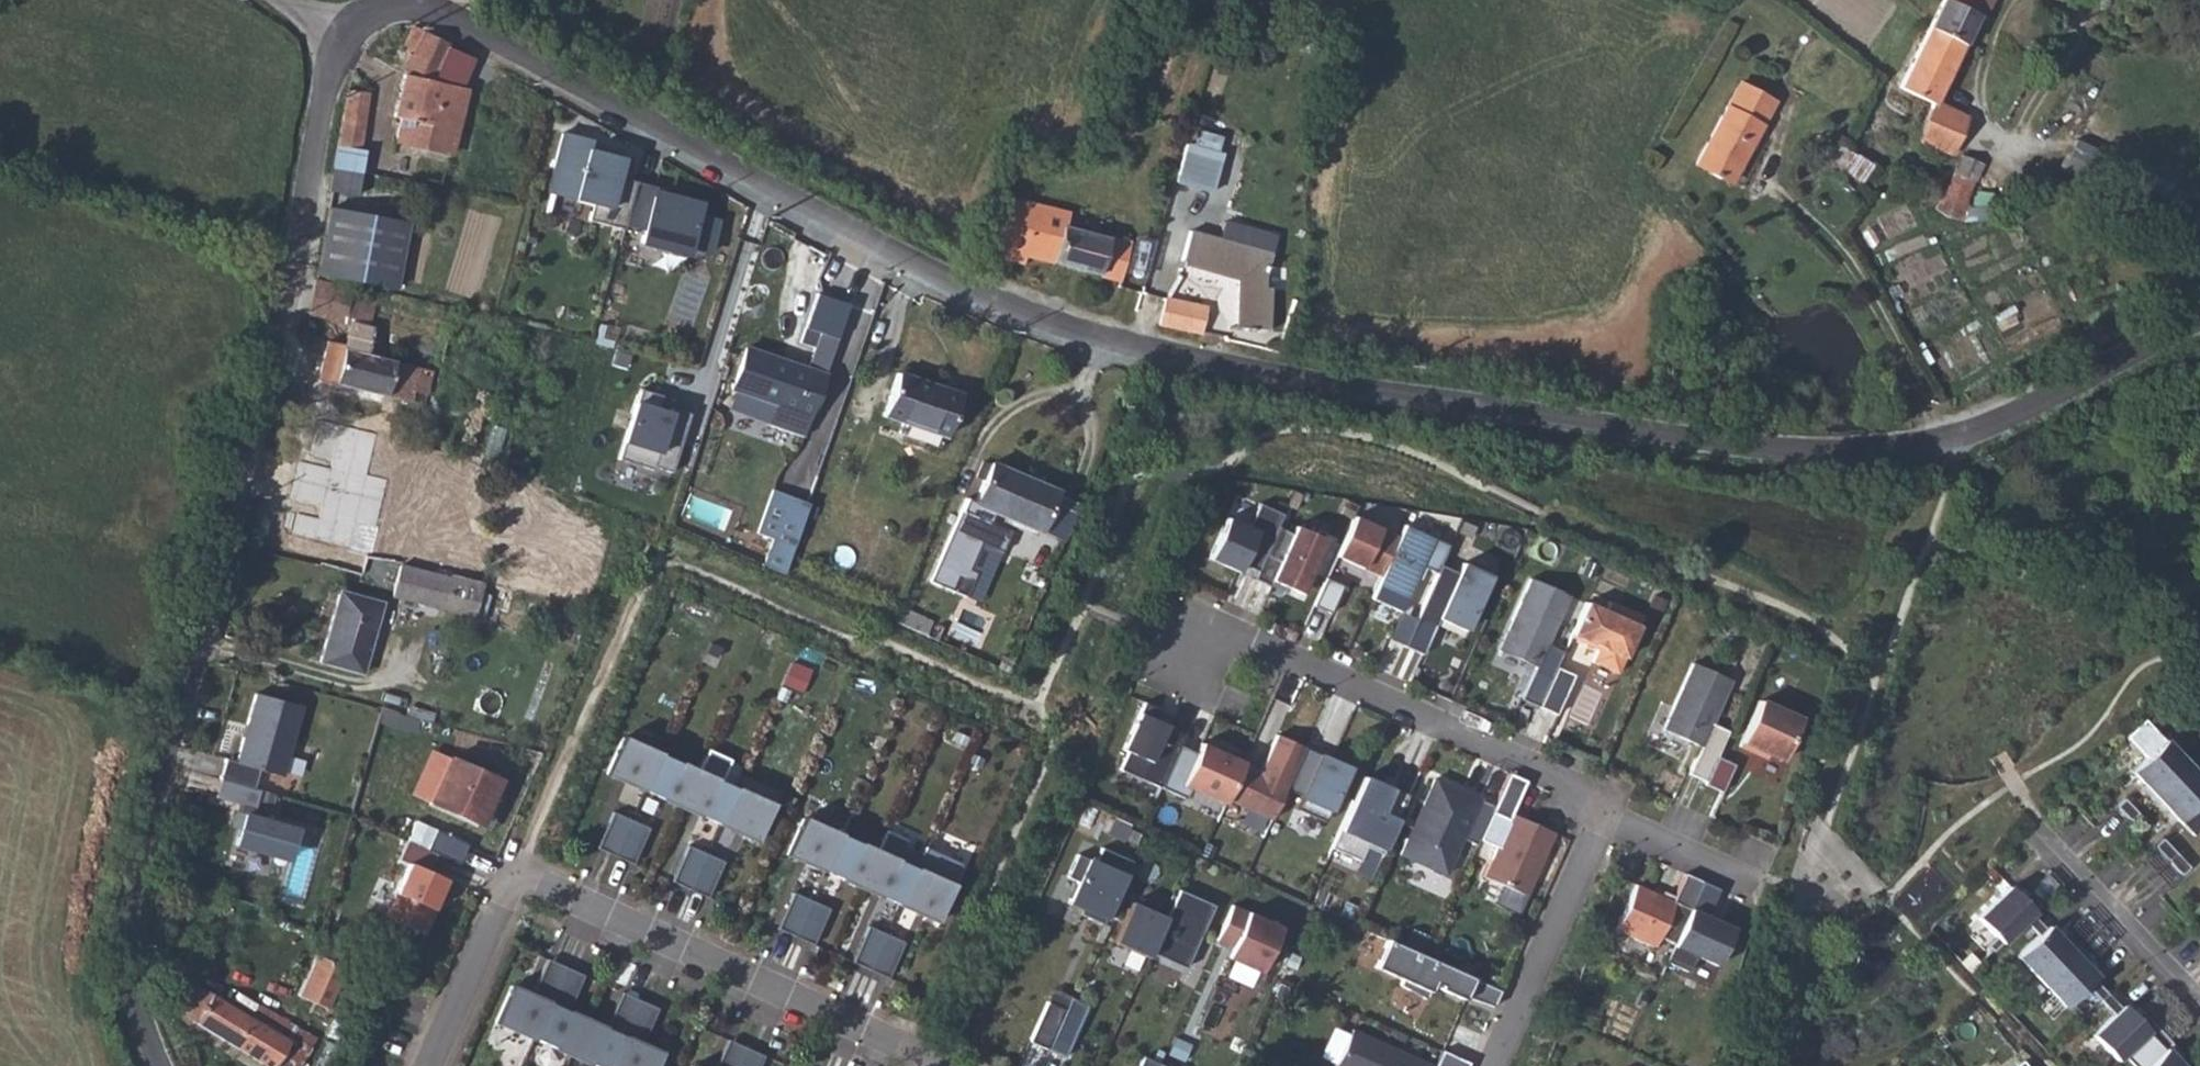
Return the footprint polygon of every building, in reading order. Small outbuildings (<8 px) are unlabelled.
[(1930,31),(1964,48),(1978,20),(1983,22),(1993,0),(1943,0),(1930,31)] [(453,44),(415,29),(404,47),(414,53),(404,72),(394,117),(402,119),(398,143),(455,154),(471,89),(436,82),(453,44)] [(1964,48),(1930,31),(1901,89),(1932,108),(1920,131),(1917,144),(1953,155),(1969,120),(1938,103),(1964,48)] [(1697,165),(1728,184),(1776,107),(1744,86),(1697,165)] [(349,91),(340,148),(363,151),(369,93),(349,91)] [(1218,146),(1221,134),(1196,127),(1193,139),(1218,146)] [(627,222),(639,178),(620,173),(625,155),(591,146),(593,136),(565,129),(549,188),(578,196),(579,190),(596,194),(595,200),(590,217),(626,226),(627,222)] [(1222,154),(1186,143),(1174,184),(1211,194),(1222,154)] [(340,148),(337,166),(363,172),(366,151),(363,151),(340,148)] [(1939,202),(1934,211),(1949,220),(1962,224),(1965,214),(1965,205),(1980,165),(1961,158),(1943,200),(1939,202)] [(1854,159),(1845,173),(1862,183),(1870,170),(1854,159)] [(337,166),(332,193),(359,196),(363,172),(337,166)] [(639,178),(627,222),(646,227),(642,239),(660,244),(661,240),(690,248),(691,244),(712,249),(720,218),(699,213),(702,201),(671,192),(670,197),(656,193),(659,184),(639,178)] [(579,190),(578,196),(595,200),(596,194),(579,190)] [(1021,202),(1021,203),(1000,195),(983,243),(1007,251),(1004,259),(1025,265),(1027,258),(1124,281),(1133,244),(1067,228),(1069,214),(1021,202)] [(332,211),(322,275),(398,289),(408,226),(332,211)] [(1191,232),(1182,262),(1238,279),(1239,332),(1268,334),(1270,292),(1264,291),(1263,277),(1269,255),(1191,232)] [(690,248),(661,240),(660,244),(659,246),(688,254),(690,248)] [(317,280),(309,314),(352,325),(348,346),(329,343),(320,381),(413,403),(416,393),(430,396),(436,372),(370,358),(373,349),(382,349),(384,344),(385,340),(382,336),(376,335),(376,330),(370,328),(376,295),(317,280)] [(1169,301),(1163,327),(1203,336),(1207,311),(1169,301)] [(749,346),(733,389),(779,406),(773,422),(806,434),(827,375),(749,346)] [(897,375),(883,416),(904,423),(901,433),(942,446),(959,395),(897,375)] [(641,392),(623,463),(658,472),(658,469),(676,474),(692,415),(673,409),(672,414),(659,411),(663,398),(641,392)] [(375,434),(316,420),(308,453),(332,459),(330,469),(298,461),(288,499),(318,507),(316,517),(296,512),(291,535),(351,550),(357,524),(376,529),(388,481),(365,475),(375,434)] [(410,446),(426,450),(430,435),(414,431),(410,446)] [(995,463),(977,502),(994,510),(1040,531),(1058,491),(995,463)] [(774,539),(766,562),(788,572),(812,503),(775,491),(760,533),(774,539)] [(989,523),(994,510),(977,502),(968,498),(930,582),(966,597),(976,575),(969,571),(979,544),(1002,551),(1009,532),(989,523)] [(1242,565),(1257,571),(1277,527),(1282,514),(1259,504),(1248,527),(1227,518),(1208,558),(1238,572),(1242,565)] [(1353,517),(1335,556),(1380,577),(1398,537),(1353,517)] [(1398,537),(1380,577),(1371,599),(1400,612),(1420,566),(1430,570),(1442,542),(1404,524),(1398,537)] [(1277,527),(1253,579),(1269,586),(1272,581),(1301,594),(1325,540),(1295,526),(1292,534),(1277,527)] [(1442,542),(1430,570),(1435,572),(1448,544),(1442,542)] [(401,561),(395,594),(476,615),(484,583),(401,561)] [(1440,564),(1404,645),(1422,654),(1435,625),(1429,622),(1435,610),(1440,612),(1437,617),(1438,618),(1465,630),(1490,575),(1462,562),(1458,573),(1440,564)] [(1520,698),(1538,706),(1556,667),(1563,651),(1547,643),(1568,595),(1530,578),(1497,649),(1528,662),(1529,658),(1537,662),(1535,666),(1520,698)] [(1313,606),(1330,614),(1343,586),(1326,579),(1313,606)] [(342,594),(323,663),(363,674),(382,605),(342,594)] [(1585,601),(1570,636),(1587,643),(1590,642),(1599,645),(1598,648),(1592,661),(1618,672),(1643,616),(1609,600),(1604,610),(1585,601)] [(900,623),(940,641),(946,626),(906,608),(900,623)] [(779,694),(798,701),(811,667),(792,660),(779,694)] [(1711,723),(1730,680),(1692,662),(1661,729),(1699,745),(1687,773),(1704,781),(1716,756),(1727,730),(1711,723)] [(1556,667),(1538,706),(1556,714),(1574,674),(1556,667)] [(304,706),(254,691),(237,759),(226,756),(221,778),(255,787),(260,769),(284,776),(304,706)] [(1759,700),(1739,745),(1756,753),(1757,749),(1768,753),(1781,760),(1800,718),(1759,700)] [(1162,710),(1144,702),(1123,749),(1128,751),(1121,769),(1160,786),(1179,744),(1184,734),(1157,720),(1162,710)] [(1229,795),(1274,815),(1286,789),(1304,747),(1277,735),(1257,779),(1239,771),(1229,795)] [(623,737),(607,773),(644,789),(660,754),(623,737)] [(2131,771),(2154,796),(2187,765),(2164,740),(2131,771)] [(1187,798),(1191,788),(1225,803),(1229,795),(1239,771),(1244,761),(1201,742),(1197,752),(1179,744),(1160,786),(1187,798)] [(1349,767),(1304,747),(1286,789),(1296,793),(1290,806),(1325,822),(1349,767)] [(698,770),(682,806),(719,823),(736,787),(712,777),(722,754),(708,748),(698,770)] [(1757,749),(1756,753),(1766,757),(1768,753),(1757,749)] [(644,789),(682,806),(698,770),(660,754),(644,789)] [(1733,764),(1716,756),(1704,781),(1703,784),(1721,791),(1733,764)] [(430,803),(480,825),(495,793),(501,781),(451,758),(430,803)] [(1508,773),(1491,765),(1475,797),(1493,805),(1508,773)] [(2187,765),(2154,796),(2179,821),(2199,800),(2199,778),(2187,765)] [(1525,781),(1508,773),(1493,805),(1490,813),(1508,821),(1511,814),(1525,781)] [(1331,847),(1360,860),(1366,846),(1382,853),(1409,794),(1392,786),(1391,789),(1363,776),(1331,847)] [(217,795),(256,806),(261,789),(221,778),(217,795)] [(1490,813),(1493,805),(1475,797),(1433,778),(1400,854),(1445,874),(1461,837),(1476,844),(1490,813)] [(719,823),(757,840),(773,804),(736,787),(719,823)] [(480,825),(491,830),(506,798),(495,793),(480,825)] [(810,798),(804,812),(842,828),(848,814),(810,798)] [(2137,812),(2123,798),(2115,806),(2129,820),(2137,812)] [(2129,820),(2115,806),(2095,826),(2108,840),(2129,820)] [(288,857),(297,826),(244,811),(235,842),(288,857)] [(649,827),(613,811),(608,822),(644,838),(649,827)] [(1518,817),(1511,814),(1508,821),(1498,843),(1505,846),(1518,817)] [(937,919),(952,885),(803,817),(787,853),(937,919)] [(1553,833),(1518,817),(1505,846),(1498,843),(1483,876),(1525,896),(1553,833)] [(644,838),(608,822),(597,847),(633,863),(644,838)] [(437,853),(459,863),(468,843),(436,829),(427,849),(437,853)] [(2167,860),(2175,852),(2161,838),(2153,846),(2167,860)] [(385,916),(425,933),(435,910),(433,909),(446,879),(429,871),(437,853),(427,849),(407,840),(399,859),(409,863),(385,916)] [(724,861),(688,845),(683,855),(719,871),(724,861)] [(2167,860),(2153,846),(2132,866),(2146,880),(2167,860)] [(1079,913),(1103,923),(1131,860),(1101,847),(1095,861),(1077,853),(1067,876),(1078,881),(1068,902),(1081,908),(1079,913)] [(2189,867),(2175,852),(2167,860),(2181,874),(2189,867)] [(719,871),(683,855),(672,881),(708,897),(719,871)] [(2167,860),(2146,880),(2160,895),(2181,874),(2167,860)] [(2048,871),(2027,892),(2040,906),(2061,885),(2048,871)] [(1701,881),(1683,873),(1671,901),(1635,885),(1615,929),(1654,946),(1658,937),(1673,944),(1701,881)] [(1719,888),(1701,881),(1673,944),(1665,961),(1689,972),(1696,956),(1717,965),(1733,928),(1707,916),(1719,888)] [(2024,920),(2031,914),(2040,906),(2027,892),(2020,898),(2010,887),(1977,918),(1996,937),(1987,946),(1993,951),(2024,920)] [(1186,968),(1214,904),(1179,889),(1166,917),(1151,952),(1186,968)] [(829,908),(793,892),(789,902),(825,919),(829,908)] [(1166,917),(1131,901),(1113,942),(1148,957),(1151,952),(1166,917)] [(825,919),(789,902),(777,928),(813,944),(825,919)] [(901,905),(890,930),(906,937),(917,912),(901,905)] [(1281,926),(1232,905),(1216,939),(1231,946),(1229,951),(1227,956),(1260,971),(1281,926)] [(2017,956),(2040,981),(2077,945),(2065,932),(2058,937),(2048,927),(2046,929),(2031,914),(2024,920),(2038,935),(2017,956)] [(904,942),(868,925),(864,936),(900,952),(904,942)] [(900,952),(864,936),(852,961),(888,977),(900,952)] [(1231,946),(1216,939),(1214,944),(1229,951),(1231,946)] [(1501,990),(1387,939),(1374,967),(1401,979),(1399,984),(1427,997),(1434,980),(1440,982),(1439,986),(1464,997),(1465,994),(1493,1006),(1501,990)] [(334,942),(327,958),(341,964),(348,949),(334,942)] [(2077,945),(2040,981),(2065,1007),(2087,986),(2100,1000),(2107,993),(2094,980),(2097,977),(2086,966),(2092,960),(2077,945)] [(327,958),(311,951),(293,990),(323,1004),(341,964),(327,958)] [(2187,966),(2199,980),(2199,953),(2187,966)] [(548,958),(536,984),(575,1001),(586,975),(548,958)] [(496,1020),(598,1065),(656,1065),(662,1052),(642,1043),(647,1033),(611,1017),(606,1027),(570,1011),(575,1001),(536,984),(532,994),(512,985),(496,1020)] [(181,1013),(268,1065),(277,1065),(291,1042),(197,985),(181,1013)] [(622,991),(611,1017),(647,1033),(658,1007),(622,991)] [(2107,993),(2100,1000),(2114,1014),(2092,1035),(2116,1060),(2147,1031),(2153,1024),(2140,1011),(2134,1017),(2124,1005),(2121,1008),(2107,993)] [(1071,996),(1068,1001),(1086,1009),(1088,1004),(1071,996)] [(392,1003),(381,999),(373,1018),(384,1023),(392,1003)] [(1029,1040),(1047,1048),(1065,1008),(1047,1000),(1029,1040)] [(1065,1008),(1047,1048),(1065,1056),(1086,1009),(1068,1001),(1065,1008)] [(2189,1019),(2175,1004),(2153,1024),(2167,1039),(2189,1019)] [(2153,1024),(2147,1031),(2165,1049),(2171,1043),(2167,1039),(2153,1024)] [(1335,1063),(1349,1033),(1333,1025),(1319,1055),(1335,1063)] [(1351,1029),(1334,1065),(1433,1065),(1351,1029)] [(717,1064),(722,1065),(759,1065),(764,1055),(728,1039),(717,1064)] [(2165,1049),(2147,1065),(2182,1065),(2165,1049)] [(1441,1050),(1433,1065),(1467,1065),(1468,1063),(1441,1050)] [(1138,1065),(1160,1065),(1161,1064),(1143,1056),(1138,1065)]
